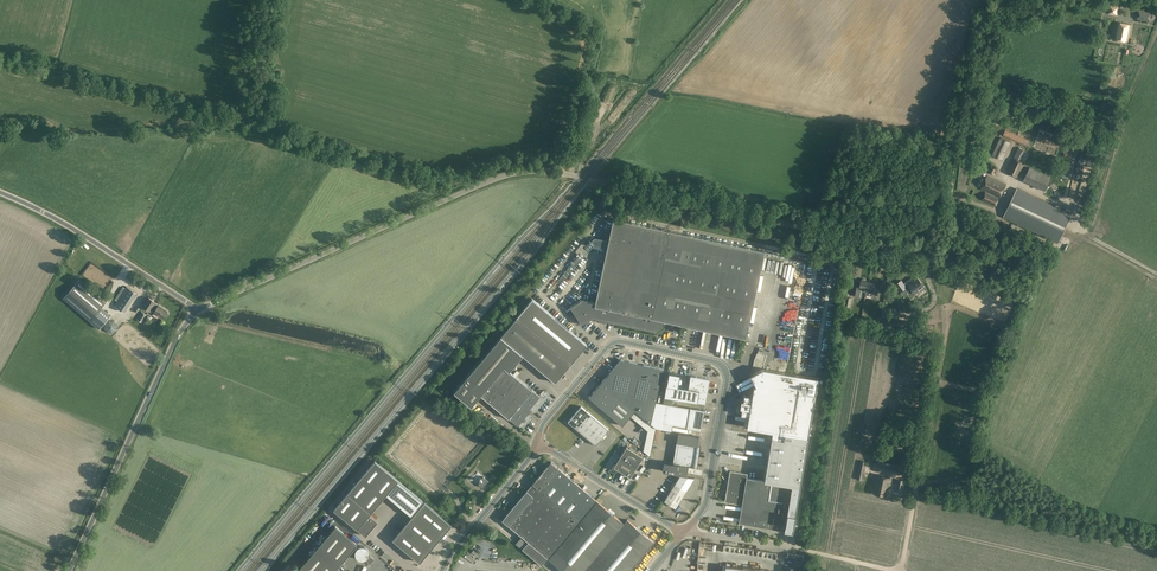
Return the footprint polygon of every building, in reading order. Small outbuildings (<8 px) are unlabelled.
[(1111,12),(1120,14),(1122,6),(1113,4),(1111,12)] [(1139,10),(1137,19),(1149,21),(1151,12),(1139,10)] [(1128,42),(1131,25),(1117,22),(1114,39),(1128,42)] [(1009,121),(1024,126),(1026,120),(1011,115),(1009,121)] [(1039,130),(1060,136),(1062,131),(1041,125),(1039,130)] [(1028,147),(1029,145),(1030,141),(1005,130),(1003,135),(1028,147)] [(1000,137),(997,145),(992,155),(1002,160),(1011,142),(1000,137)] [(1022,161),(1025,163),(1030,153),(1018,147),(1014,157),(1017,158),(1022,161)] [(1014,157),(1006,172),(1018,178),(1025,163),(1022,161),(1017,158),(1014,157)] [(1030,165),(1023,178),(1045,190),(1052,177),(1030,165)] [(981,189),(1000,197),(1006,184),(988,175),(981,189)] [(1017,189),(1006,212),(1004,216),(1058,242),(1071,215),(1056,208),(1040,199),(1017,188),(1017,189)] [(982,200),(995,206),(999,198),(986,192),(982,200)] [(570,306),(571,309),(582,325),(592,318),(599,319),(598,321),(604,323),(605,321),(656,331),(663,327),(665,321),(746,338),(764,251),(613,218),(595,303),(580,300),(570,306)] [(906,282),(909,285),(915,294),(925,288),(917,276),(911,280),(910,279),(906,281),(907,282),(906,282)] [(856,284),(854,296),(859,296),(861,297),(862,291),(866,292),(868,281),(866,281),(866,280),(866,279),(863,278),(862,279),(862,280),(861,280),(861,285),(856,284)] [(90,321),(106,303),(79,279),(63,297),(90,321)] [(909,285),(906,282),(904,284),(903,282),(902,280),(899,281),(896,284),(901,291),(906,287),(909,285)] [(866,292),(866,295),(873,296),(872,299),(877,300),(878,292),(879,292),(879,288),(877,288),(877,287),(874,286),(875,282),(868,281),(866,292)] [(126,287),(114,305),(124,312),(136,293),(126,287)] [(156,303),(157,302),(148,296),(141,306),(150,312),(151,310),(154,312),(153,313),(162,319),(163,317),(165,318),(166,317),(168,314),(168,312),(167,312),(167,311),(158,305),(156,303)] [(142,322),(146,315),(142,312),(137,319),(142,322)] [(516,318),(487,352),(509,371),(522,355),(555,382),(571,364),(516,318)] [(888,319),(886,329),(902,332),(904,322),(903,322),(898,321),(888,319)] [(509,371),(487,352),(454,392),(471,406),(480,394),(518,426),(528,414),(527,413),(540,397),(509,371)] [(621,359),(611,371),(628,385),(633,362),(621,359)] [(633,362),(628,385),(624,401),(651,423),(655,402),(663,369),(633,362)] [(742,408),(741,414),(749,415),(747,427),(772,432),(772,437),(784,439),(785,434),(808,438),(818,378),(763,368),(751,374),(756,386),(754,387),(752,396),(744,395),(743,401),(742,400),(740,408),(742,408)] [(611,371),(602,382),(624,401),(628,385),(611,371)] [(667,384),(666,384),(664,396),(705,403),(709,378),(696,376),(695,376),(690,375),(688,388),(678,386),(680,374),(669,372),(667,384)] [(624,401),(602,382),(589,397),(622,426),(630,416),(634,411),(650,423),(651,423),(624,401)] [(655,402),(651,423),(650,423),(656,428),(672,430),(673,425),(701,429),(704,410),(655,402)] [(596,445),(609,429),(580,405),(567,421),(596,445)] [(664,461),(662,471),(686,475),(687,465),(695,467),(696,456),(699,456),(697,456),(699,446),(701,446),(698,445),(699,436),(678,433),(676,442),(673,463),(664,461)] [(630,477),(643,457),(626,446),(616,464),(614,463),(611,467),(617,471),(618,469),(630,477)] [(880,450),(878,459),(889,461),(887,469),(901,472),(905,455),(880,450)] [(386,494),(398,480),(375,460),(334,509),(365,536),(378,521),(369,514),(386,494)] [(867,462),(860,460),(857,479),(863,481),(867,462)] [(511,469),(516,464),(513,461),(508,467),(511,469)] [(581,524),(599,503),(551,462),(542,472),(565,491),(555,502),(581,524)] [(494,473),(499,478),(505,472),(499,467),(494,473)] [(784,530),(790,489),(791,485),(747,478),(747,474),(730,471),(728,472),(729,474),(726,493),(725,494),(726,496),(725,498),(724,500),(725,501),(742,504),(739,522),(784,530)] [(565,491),(542,472),(533,483),(555,502),(565,491)] [(680,475),(675,484),(664,501),(675,507),(694,477),(680,475)] [(874,493),(887,496),(891,478),(878,475),(874,493)] [(481,481),(478,484),(483,487),(488,481),(483,476),(481,478),(479,480),(481,481)] [(896,479),(894,491),(904,493),(906,481),(896,479)] [(398,480),(386,494),(411,515),(423,501),(398,480)] [(528,491),(527,490),(502,519),(522,536),(532,544),(547,558),(551,561),(581,524),(555,502),(533,483),(532,484),(534,485),(528,491)] [(451,525),(450,524),(424,502),(392,539),(420,562),(451,525)] [(581,524),(551,561),(563,570),(629,570),(654,542),(627,520),(624,523),(599,503),(581,524)] [(472,511),(476,515),(486,506),(483,504),(478,509),(476,507),(472,511)] [(329,524),(333,518),(324,513),(320,518),(329,524)] [(298,570),(301,570),(334,570),(357,544),(335,526),(298,570)] [(522,536),(516,543),(541,565),(547,558),(532,544),(522,536)] [(365,546),(363,546),(360,546),(358,547),(356,548),(355,550),(355,553),(356,555),(357,557),(359,559),(361,559),(363,559),(366,558),(367,557),(369,555),(369,552),(368,550),(367,548),(365,546)] [(375,559),(370,555),(366,560),(370,564),(375,559)]
